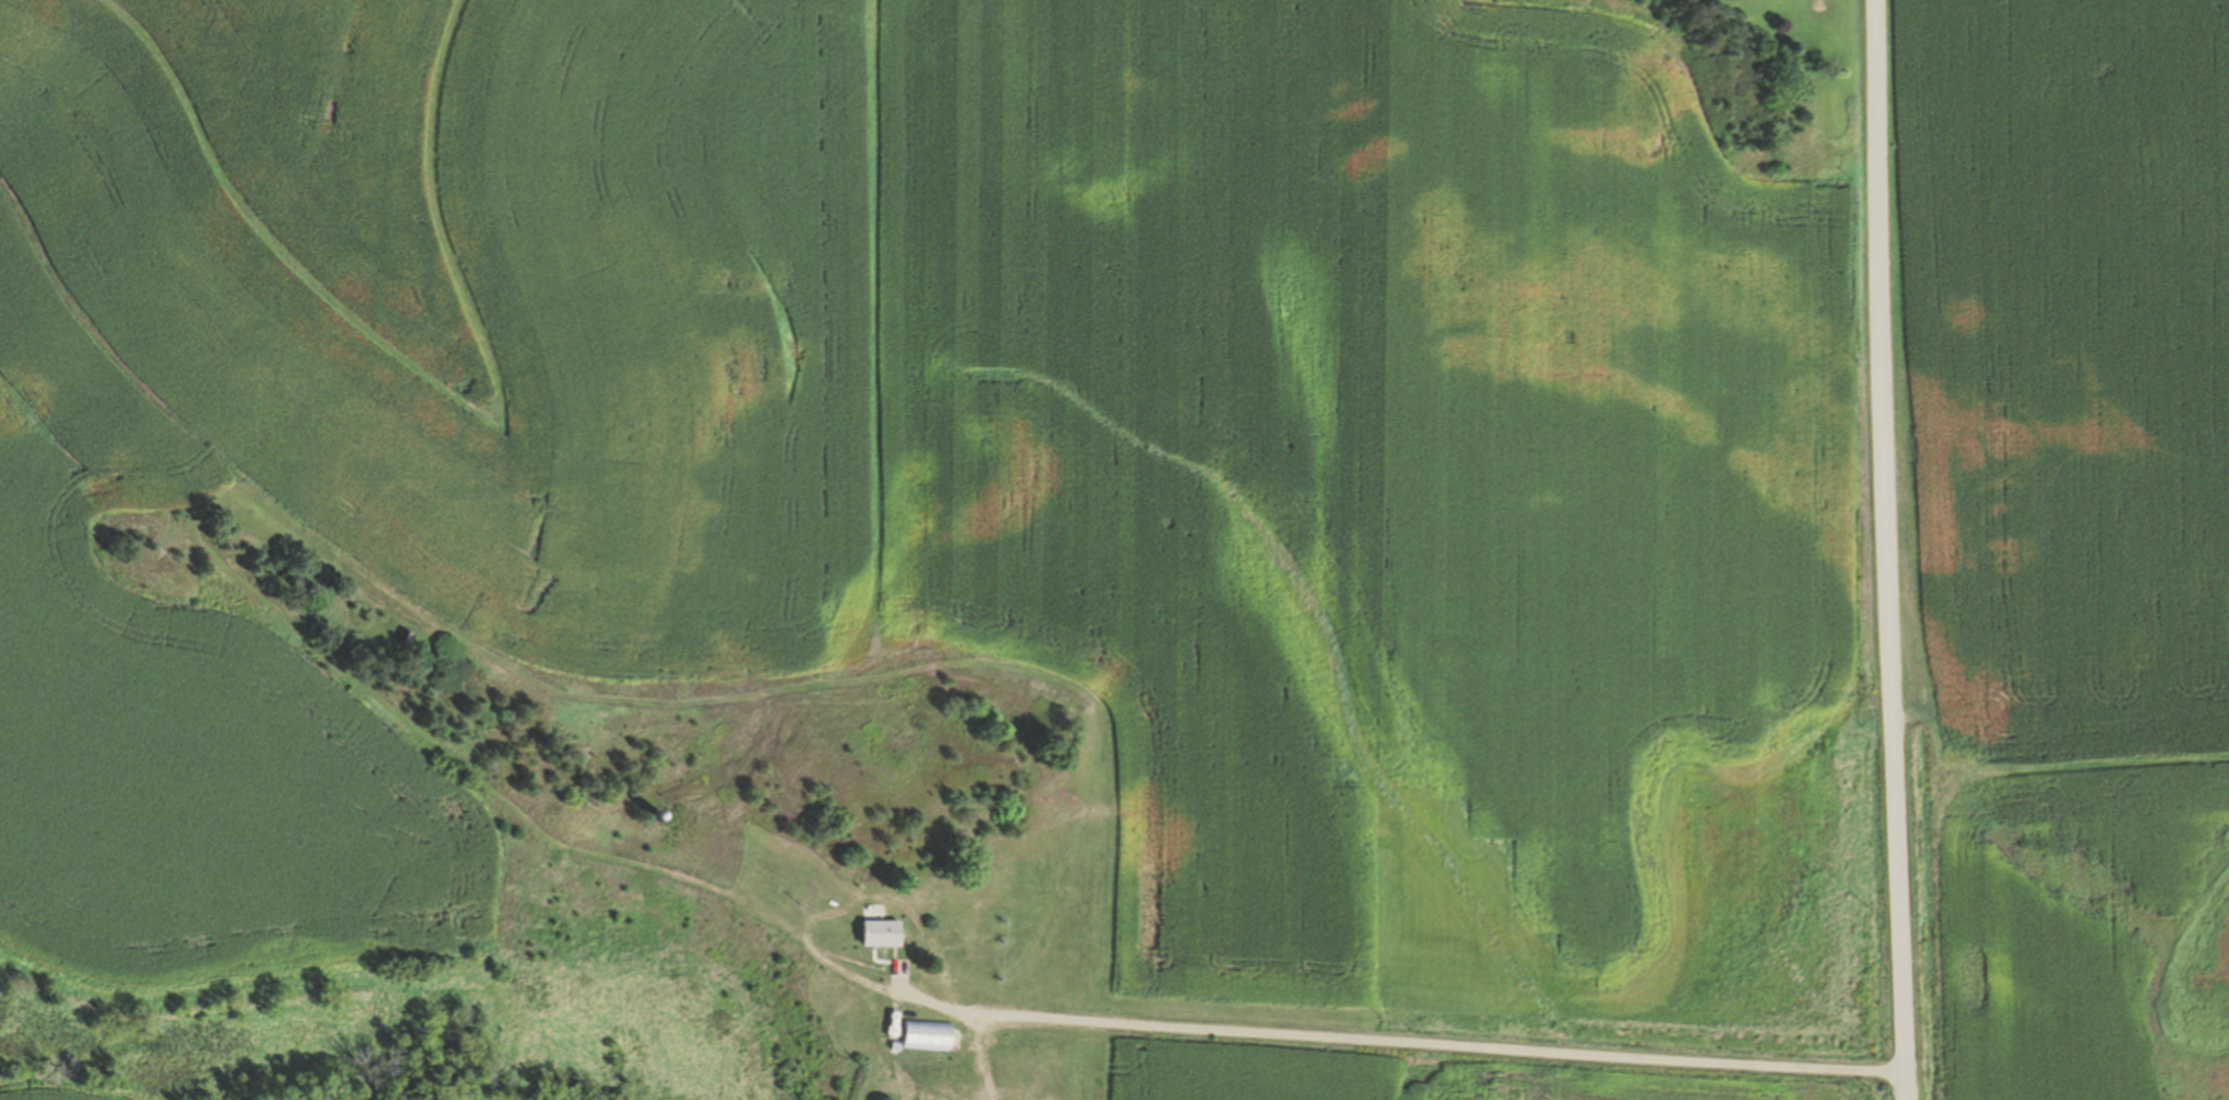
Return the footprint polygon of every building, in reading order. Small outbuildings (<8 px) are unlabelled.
[(401,644),(408,646),(411,634),(404,632),(401,644)] [(866,922),(866,947),(906,947),(906,922),(866,922)] [(904,1049),(955,1052),(956,1024),(905,1021),(904,1049)]
